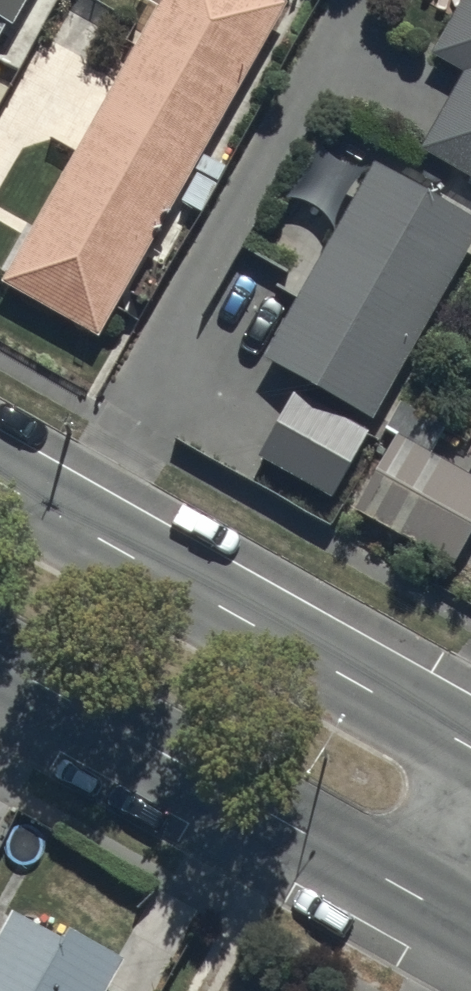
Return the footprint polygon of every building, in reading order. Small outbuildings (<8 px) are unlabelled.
[(12,25),(25,32),(43,0),(0,0),(0,48),(12,25)] [(265,0),(177,0),(13,286),(97,334),(283,10),(265,0)] [(436,63),(470,83),(470,3),(436,63)] [(429,158),(470,181),(470,84),(429,158)] [(470,246),(470,231),(377,179),(276,361),(314,382),(270,461),(332,495),(470,246)] [(437,550),(470,570),(470,490),(437,550)] [(0,941),(0,990),(108,990),(122,965),(68,936),(61,950),(11,922),(0,941)]
